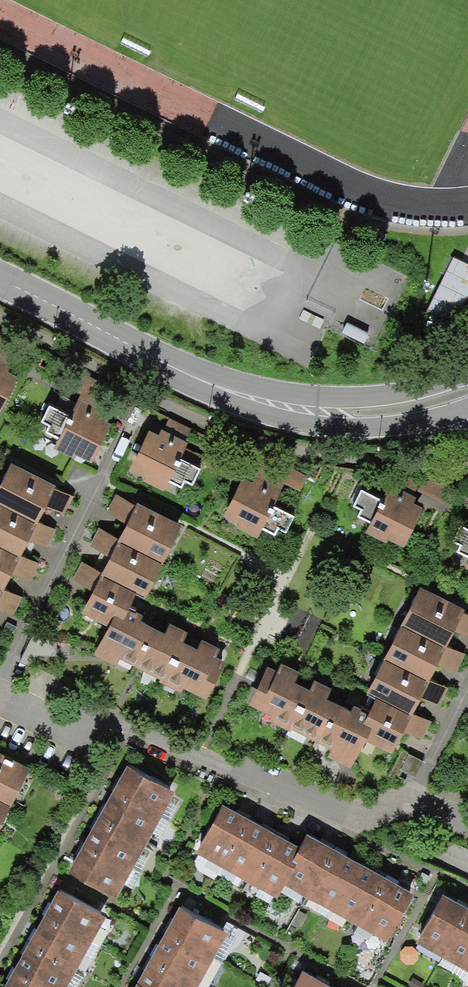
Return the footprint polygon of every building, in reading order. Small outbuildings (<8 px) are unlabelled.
[(455,257),(427,310),(455,323),(467,296),(467,264),(455,257)] [(18,378),(0,369),(0,413),(18,378)] [(77,407),(54,449),(90,465),(112,426),(77,407)] [(153,429),(131,474),(163,489),(185,445),(153,429)] [(74,497),(55,488),(10,465),(0,488),(0,503),(38,522),(47,508),(64,515),(74,497)] [(279,489),(246,474),(224,518),(258,536),(279,489)] [(425,503),(391,487),(367,534),(403,550),(425,503)] [(136,508),(117,494),(107,515),(127,527),(119,540),(164,564),(181,530),(136,508)] [(58,530),(38,524),(0,505),(0,548),(21,558),(32,542),(47,545),(58,530)] [(120,542),(100,528),(90,549),(111,561),(102,575),(138,594),(148,599),(165,565),(120,542)] [(39,563),(19,558),(0,549),(0,592),(2,593),(13,576),(30,579),(39,563)] [(101,576),(82,562),(72,583),(92,595),(82,612),(120,632),(138,594),(101,576)] [(465,612),(419,589),(404,624),(448,646),(457,632),(467,637),(467,613),(465,612)] [(21,598),(5,594),(0,591),(0,610),(12,614),(21,598)] [(121,601),(98,649),(109,655),(144,674),(177,692),(199,704),(221,666),(213,661),(218,650),(121,601)] [(457,669),(467,654),(448,648),(402,625),(387,661),(430,682),(441,666),(457,669)] [(440,703),(449,687),(429,682),(383,660),(368,695),(377,700),(411,717),(422,700),(440,703)] [(271,663),(249,711),(260,717),(295,736),(328,754),(350,766),(372,728),(363,724),(368,712),(271,663)] [(422,738),(431,722),(415,718),(377,700),(359,734),(393,753),(400,741),(407,733),(422,738)] [(13,806),(30,771),(0,756),(0,800),(13,806)] [(177,793),(129,766),(119,784),(105,809),(96,826),(82,850),(69,873),(117,899),(177,793)] [(12,807),(0,801),(0,832),(12,807)] [(239,819),(220,809),(195,854),(282,903),(292,885),(308,858),(298,852),(281,843),(264,833),(239,819)] [(322,845),(307,837),(298,852),(308,858),(292,885),(392,938),(415,895),(394,884),(374,873),(341,855),(322,845)] [(60,891),(49,910),(36,933),(27,950),(13,975),(6,986),(68,986),(108,918),(60,891)] [(444,897),(420,944),(467,973),(467,910),(459,905),(444,897)] [(178,908),(167,928),(156,949),(147,967),(138,984),(143,986),(199,986),(227,936),(178,908)] [(302,973),(294,986),(327,986),(320,983),(302,973)]
